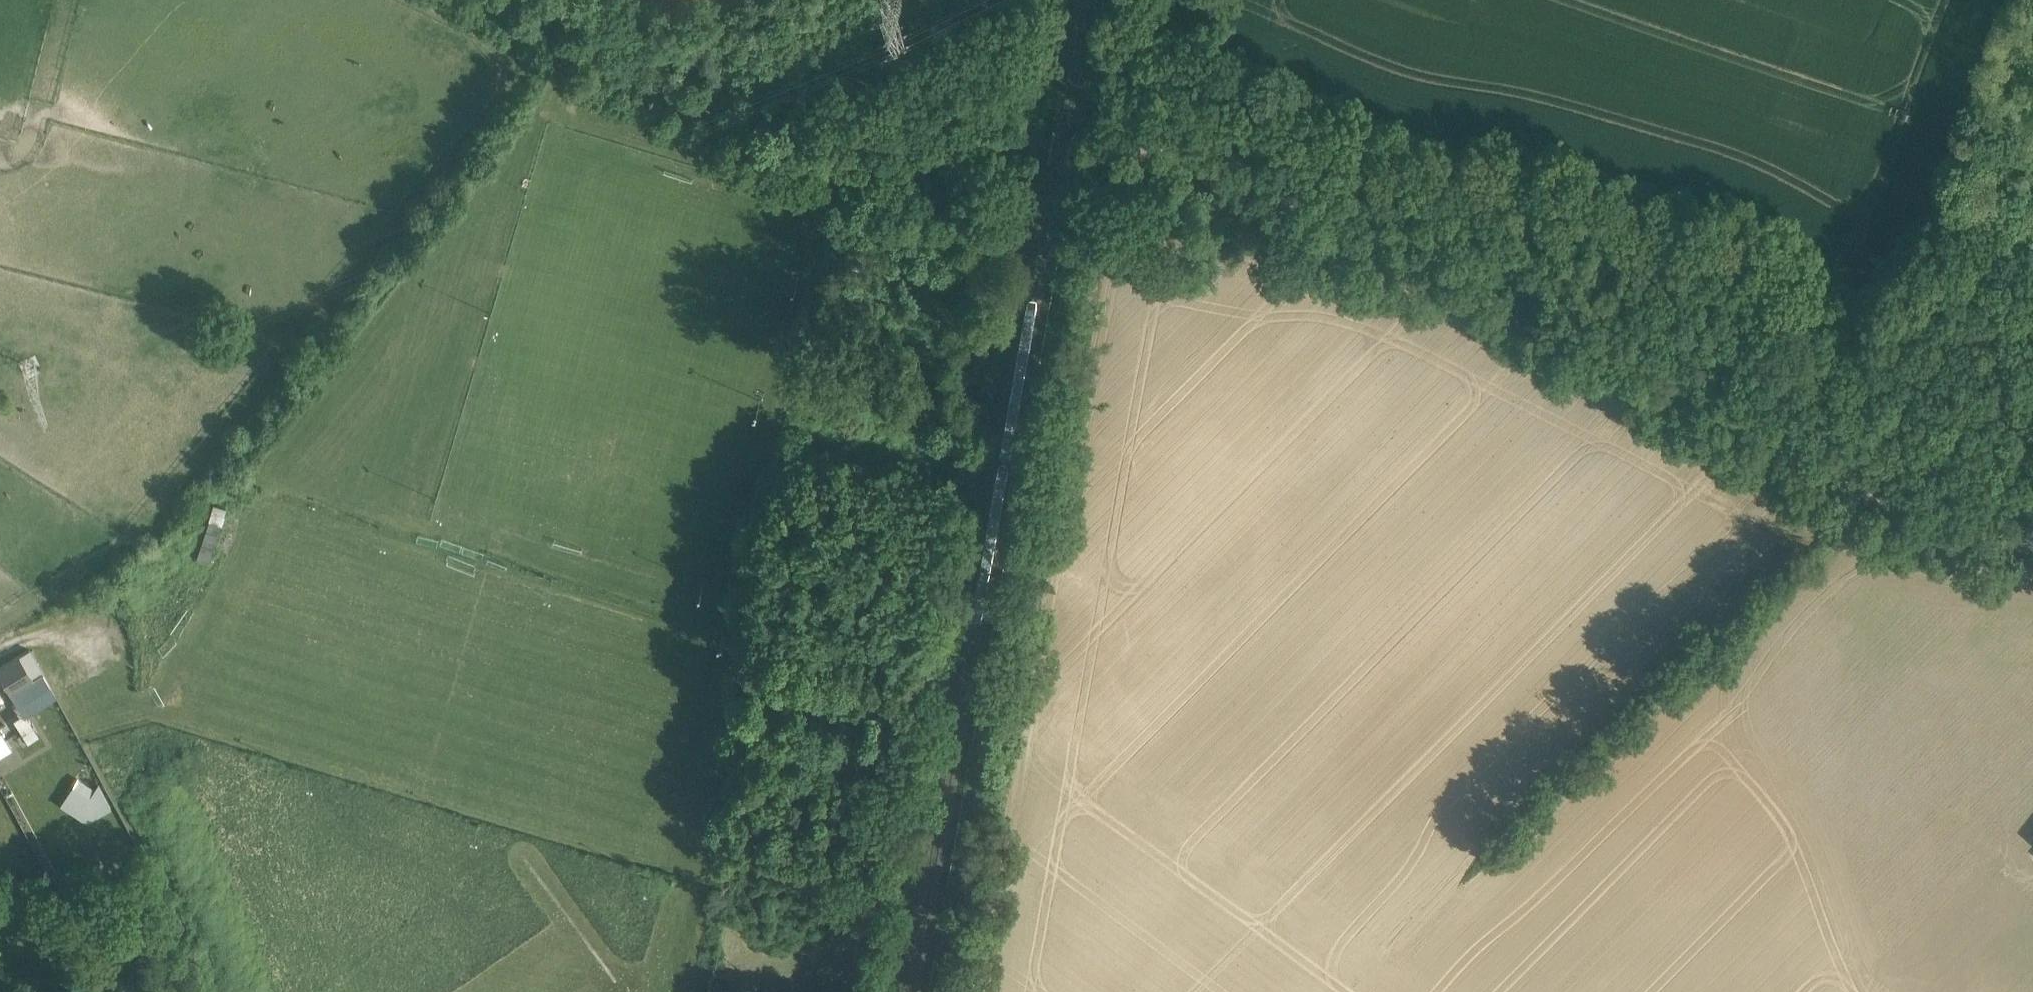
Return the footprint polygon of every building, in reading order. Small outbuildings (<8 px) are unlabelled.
[(220,525),(208,522),(197,556),(209,560),(220,525)] [(0,667),(0,678),(11,694),(43,674),(29,649),(0,667)] [(96,791),(78,780),(60,808),(78,820),(96,791)] [(99,785),(96,791),(78,820),(87,824),(112,808),(99,785)]
